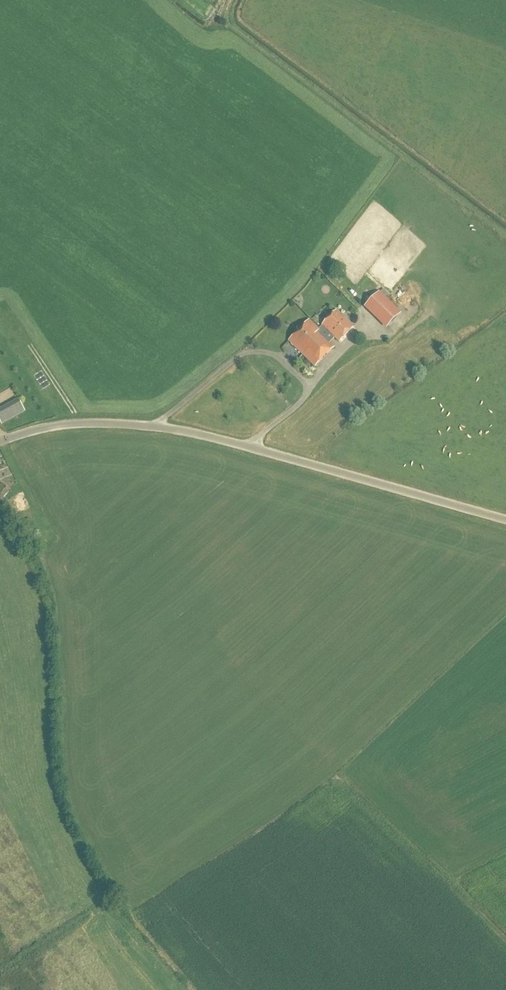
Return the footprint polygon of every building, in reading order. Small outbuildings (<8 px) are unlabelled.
[(386,329),(401,314),(379,292),(364,308),(386,329)] [(339,342),(353,328),(337,311),(323,326),(319,330),(319,329),(318,329),(310,321),(289,341),(315,367),(334,347),(328,341),(333,336),(339,342)] [(0,410),(0,421),(2,425),(25,412),(19,400),(0,410)] [(10,492),(1,484),(0,486),(0,503),(10,492)]
